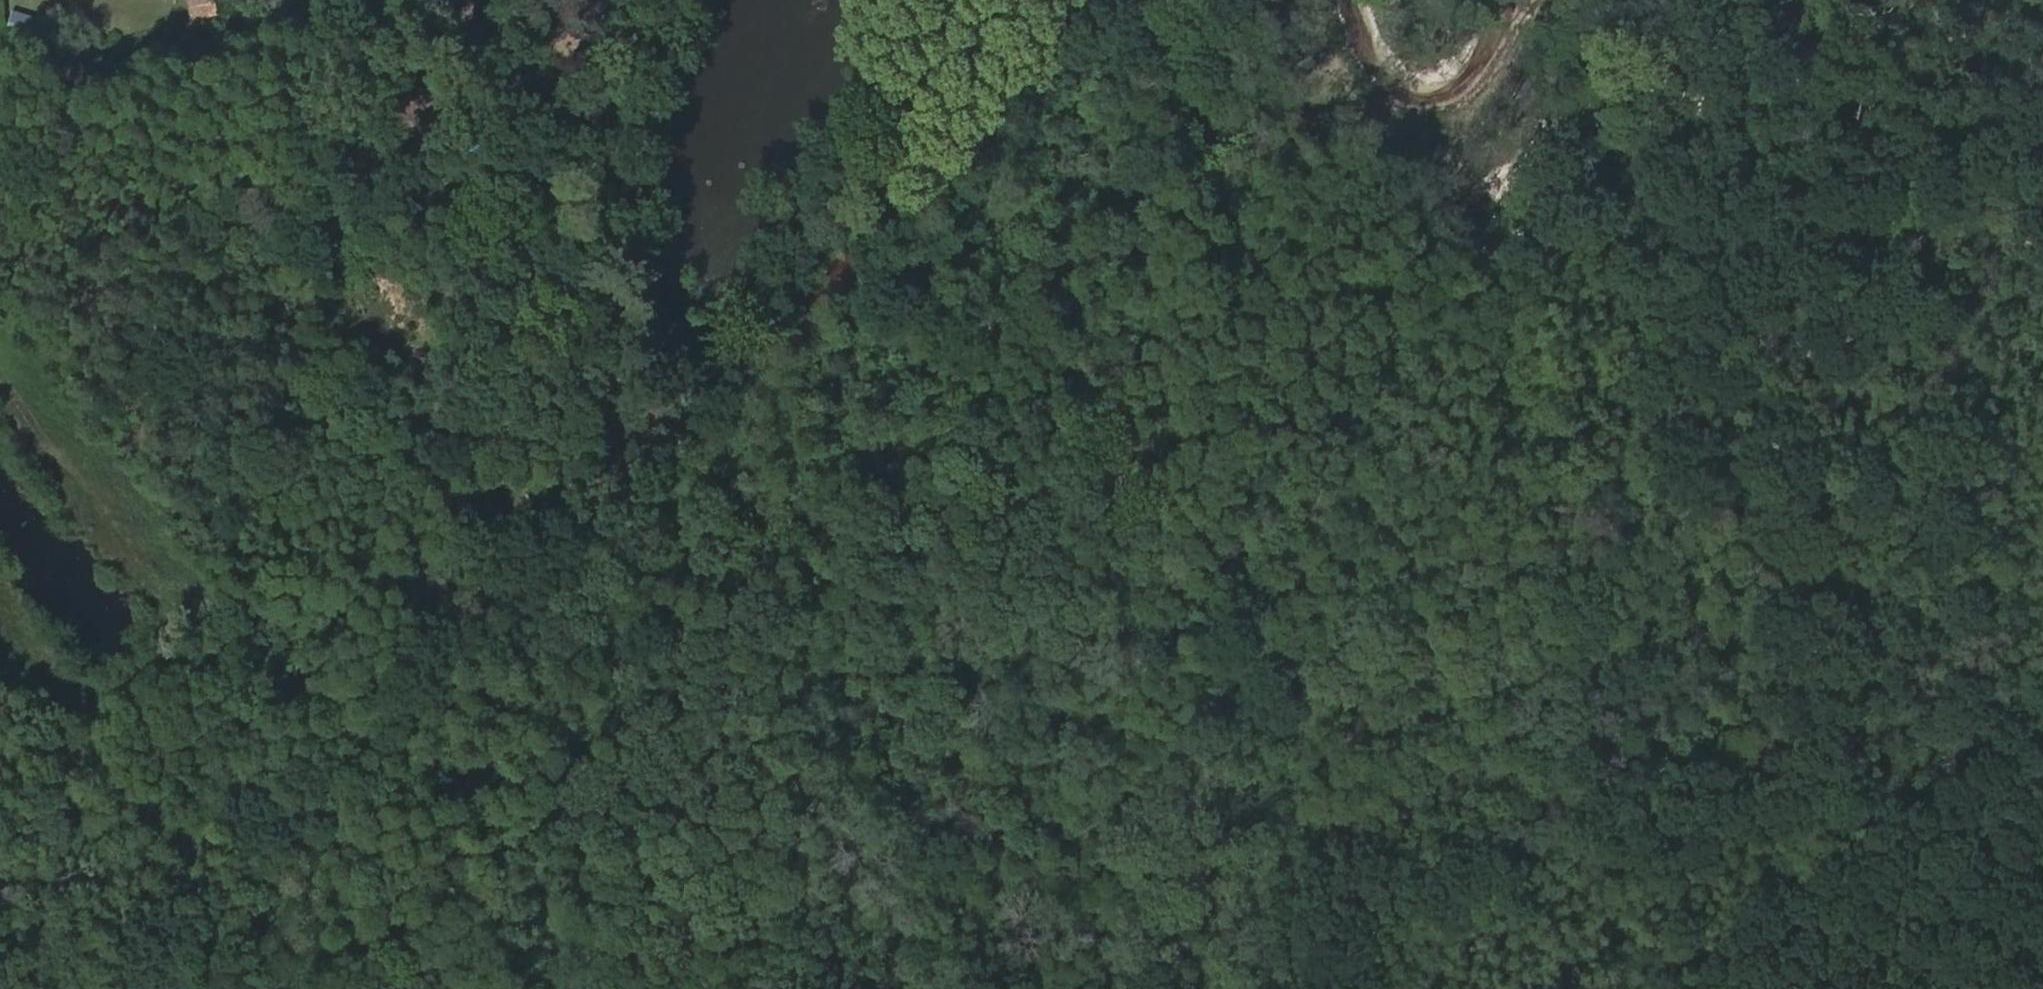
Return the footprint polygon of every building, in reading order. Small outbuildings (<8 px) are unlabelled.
[(217,0),(193,5),(195,15),(219,10),(217,0)]
